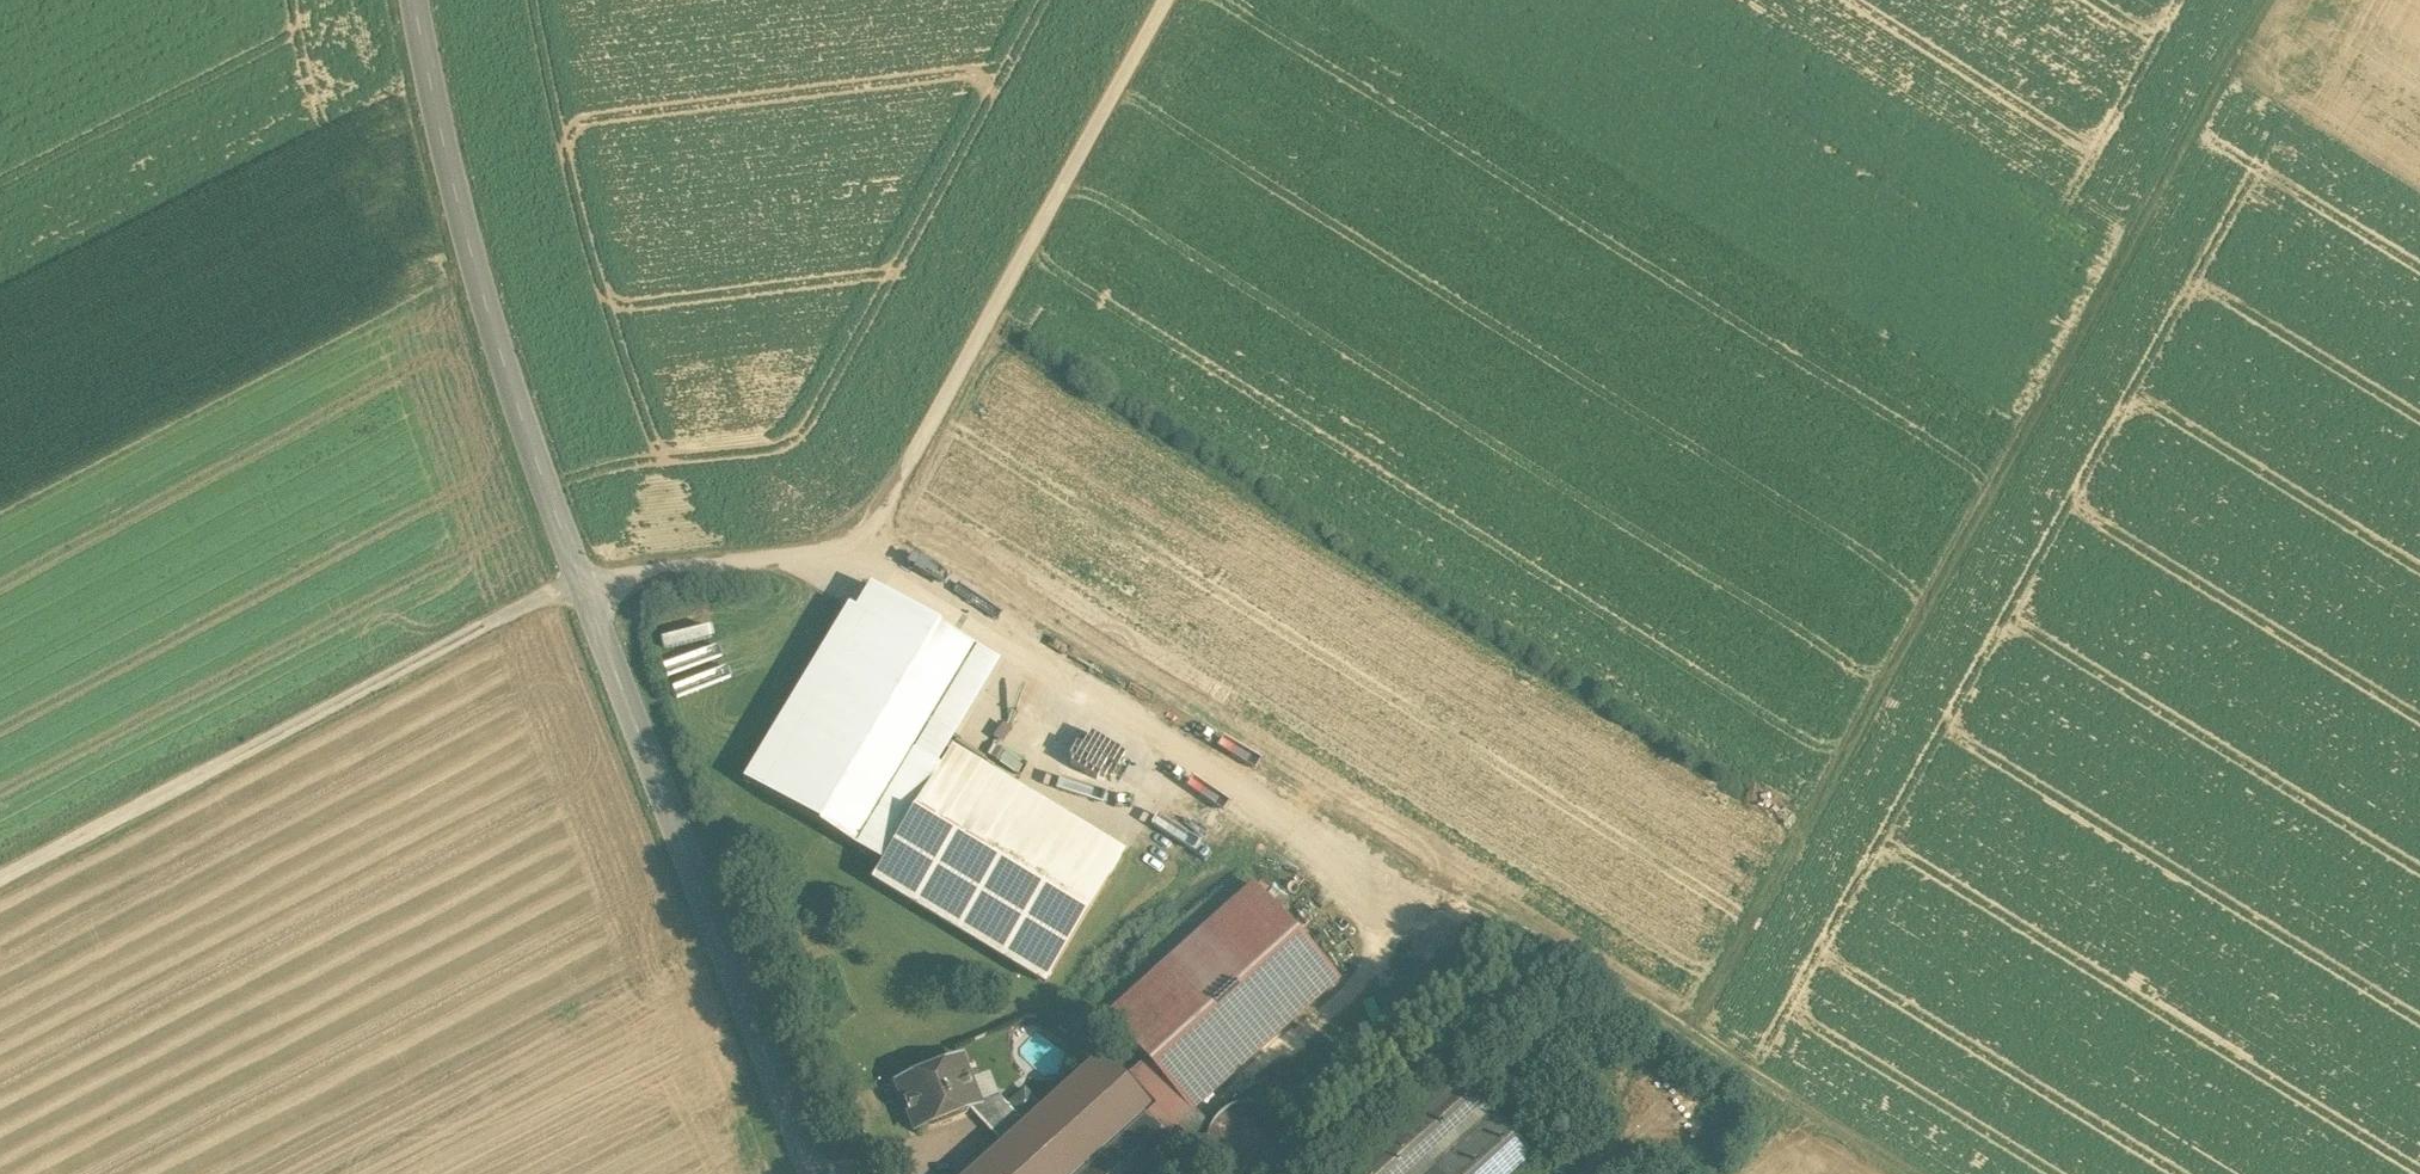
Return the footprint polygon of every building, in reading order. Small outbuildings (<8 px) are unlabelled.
[(744,783),(881,865),(936,774),(1002,664),(872,586),(858,610),(851,606),(744,783)] [(1076,783),(1154,816),(1173,772),(1094,740),(1076,783)] [(1109,878),(936,774),(881,865),(871,881),(1044,985),(1109,878)] [(1256,889),(1110,1021),(1149,1062),(1132,1077),(1160,1107),(1148,1118),(1187,1160),(1193,1155),(1172,1131),(1340,981),(1256,889)] [(972,1173),(1081,1173),(1146,1115),(1153,1108),(1103,1056),(1025,1126),(1003,1146),(972,1173)] [(963,1062),(939,1071),(932,1067),(925,1070),(921,1078),(900,1086),(918,1132),(942,1123),(948,1125),(953,1123),(956,1117),(973,1111),(981,1108),(980,1105),(963,1062)] [(1402,1126),(1436,1164),(1443,1171),(1445,1173),(1515,1173),(1535,1157),(1461,1074),(1402,1126)] [(1025,1126),(1001,1098),(980,1105),(981,1108),(973,1111),(1003,1146),(1025,1126)] [(1291,1148),(1287,1132),(1278,1119),(1265,1110),(1250,1107),(1234,1111),(1221,1120),(1212,1133),(1209,1148),(1213,1164),(1219,1173),(1281,1173),(1288,1163),(1291,1148)] [(1169,1172),(1171,1173),(1172,1173),(1187,1160),(1148,1118),(1146,1115),(1081,1173),(1167,1173),(1169,1172)] [(1348,1173),(1425,1173),(1436,1164),(1402,1126),(1348,1173)] [(1443,1171),(1436,1164),(1425,1173),(1439,1173),(1443,1171)]
